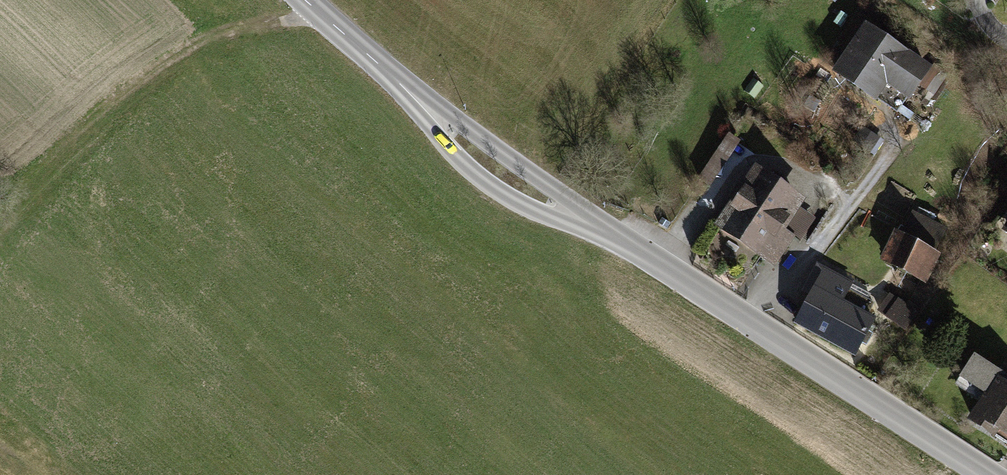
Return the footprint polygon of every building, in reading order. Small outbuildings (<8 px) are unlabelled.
[(864,22),(831,70),(871,97),(881,82),(906,99),(929,67),(864,22)] [(879,137),(861,127),(853,141),(871,152),(879,137)] [(738,142),(727,135),(698,179),(710,186),(738,142)] [(754,167),(715,223),(774,263),(793,235),(799,239),(811,222),(793,210),(801,198),(754,167)] [(914,211),(903,231),(934,248),(945,228),(914,211)] [(923,280),(937,254),(897,233),(883,260),(923,280)] [(810,294),(795,322),(851,352),(870,317),(840,301),(850,283),(816,265),(803,290),(810,294)] [(889,296),(878,311),(904,329),(914,313),(889,296)] [(974,357),(960,378),(986,395),(969,421),(993,436),(997,429),(1006,435),(1006,378),(974,357)]
